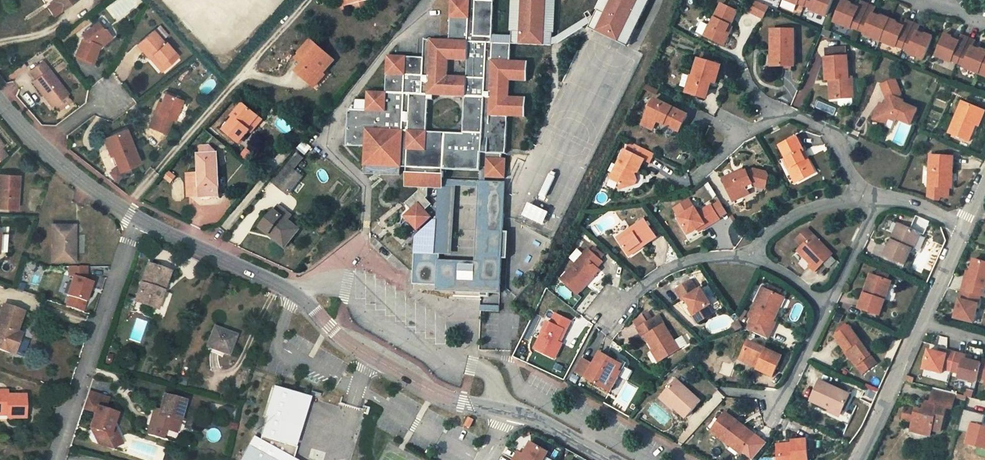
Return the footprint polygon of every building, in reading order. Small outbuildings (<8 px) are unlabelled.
[(62,10),(77,0),(55,0),(62,10)] [(399,174),(400,167),(407,167),(407,187),(419,188),(419,192),(406,204),(411,210),(416,214),(410,220),(417,228),(430,215),(425,210),(431,204),(427,199),(428,189),(443,190),(444,188),(444,182),(444,170),(480,173),(480,169),(486,169),(485,176),(505,177),(505,158),(501,158),(501,152),(505,152),(507,116),(524,116),(525,99),(508,98),(508,82),(526,83),(527,64),(509,63),(510,46),(492,45),(494,0),(453,0),(451,39),(454,39),(453,43),(427,42),(426,59),(389,57),(386,95),(369,94),(368,111),(349,110),(347,146),(366,147),(367,164),(367,171),(399,174)] [(556,45),(556,39),(558,0),(512,0),(510,46),(556,47),(556,45)] [(595,15),(587,31),(586,34),(620,51),(646,0),(603,0),(595,15)] [(807,5),(813,8),(812,10),(827,17),(834,0),(809,0),(807,5)] [(852,24),(860,28),(869,6),(861,2),(858,8),(850,4),(851,2),(846,0),(844,0),(835,21),(850,28),(852,24)] [(736,10),(718,3),(709,24),(704,23),(699,35),(723,44),(727,33),(721,31),(725,21),(731,24),(736,10)] [(869,6),(860,28),(866,30),(864,33),(881,41),(890,19),(881,15),(880,17),(873,14),(875,8),(869,6)] [(595,15),(556,39),(556,45),(559,44),(559,47),(587,31),(595,15)] [(895,47),(897,43),(905,46),(914,24),(907,21),(904,27),(896,24),(897,22),(890,19),(881,41),(895,47)] [(103,20),(99,23),(105,30),(108,27),(103,20)] [(109,36),(105,30),(99,23),(84,35),(86,38),(78,56),(94,62),(99,45),(109,36)] [(936,37),(926,33),(924,36),(917,33),(919,27),(914,24),(905,46),(911,49),(910,52),(927,59),(936,37)] [(772,30),(773,48),(779,47),(780,66),(796,64),(795,29),(772,30)] [(953,65),(955,61),(962,64),(972,40),(965,37),(963,41),(955,38),(956,35),(949,32),(938,59),(953,65)] [(139,47),(148,59),(151,56),(164,70),(177,58),(164,43),(162,46),(152,35),(139,47)] [(841,45),(840,38),(831,39),(832,46),(841,45)] [(298,70),(312,82),(322,70),(324,72),(335,59),(312,39),(301,51),(308,58),(304,62),(298,70)] [(962,64),(969,67),(967,71),(984,77),(984,74),(984,49),(984,50),(977,47),(979,42),(972,40),(962,64)] [(827,50),(827,59),(850,57),(849,48),(827,50)] [(301,51),(297,56),(304,62),(308,58),(301,51)] [(164,70),(151,56),(148,59),(161,73),(164,70)] [(851,73),(850,57),(827,59),(828,74),(832,74),(834,95),(855,93),(853,73),(851,73)] [(55,105),(71,91),(46,60),(34,70),(43,82),(40,86),(55,105)] [(720,66),(699,60),(695,75),(691,74),(691,77),(688,89),(687,92),(707,98),(710,86),(706,85),(708,79),(716,81),(720,66)] [(324,72),(322,70),(312,82),(316,86),(327,74),(324,72)] [(681,87),(688,89),(691,77),(683,75),(681,87)] [(882,86),(885,93),(899,87),(895,80),(882,86)] [(656,98),(659,92),(645,85),(642,92),(656,98)] [(876,119),(886,124),(890,116),(896,119),(912,126),(918,111),(902,105),(903,104),(898,102),(898,96),(902,94),(899,87),(885,93),(889,99),(888,101),(893,104),(891,108),(882,104),(876,119)] [(177,102),(162,97),(156,115),(154,114),(149,130),(165,135),(171,119),(172,120),(177,102)] [(689,117),(656,101),(643,127),(651,131),(655,123),(680,135),(689,117)] [(254,127),(251,125),(261,114),(247,102),(236,113),(237,115),(228,126),(243,140),(254,127)] [(977,134),(979,129),(975,127),(981,111),(965,105),(953,135),(970,142),(973,133),(977,134)] [(975,127),(979,129),(984,113),(981,111),(975,127)] [(265,118),(261,114),(251,125),(254,127),(255,129),(265,118)] [(892,127),(896,119),(890,116),(886,124),(892,127)] [(118,171),(137,162),(125,131),(102,140),(111,165),(115,163),(118,171)] [(798,182),(815,175),(811,168),(803,155),(807,154),(798,140),(782,148),(794,169),(791,170),(798,182)] [(622,151),(642,160),(646,162),(649,154),(626,142),(622,151)] [(0,148),(0,163),(11,155),(3,145),(0,148)] [(198,156),(199,175),(200,196),(220,197),(218,152),(210,145),(202,145),(201,155),(198,156)] [(621,194),(635,186),(631,178),(634,173),(637,172),(642,160),(622,151),(608,181),(617,186),(621,194)] [(950,190),(951,161),(929,160),(929,189),(931,189),(931,199),(939,203),(941,199),(947,199),(947,190),(950,190)] [(296,163),(281,182),(289,190),(304,171),(296,163)] [(643,182),(637,172),(634,173),(631,178),(635,186),(643,182)] [(737,176),(739,180),(747,175),(745,172),(737,176)] [(751,173),(747,175),(739,180),(737,176),(726,181),(736,200),(743,197),(745,200),(751,197),(749,192),(754,189),(756,192),(758,191),(766,191),(769,189),(770,173),(758,173),(753,176),(751,173)] [(189,197),(200,196),(199,175),(188,175),(189,197)] [(0,177),(0,193),(2,194),(0,210),(17,212),(18,179),(0,177)] [(474,292),(497,294),(505,183),(479,181),(479,183),(478,188),(473,264),(474,292)] [(279,201),(276,205),(291,217),(294,213),(279,201)] [(674,213),(678,220),(694,209),(690,202),(674,213)] [(719,202),(711,206),(719,220),(728,214),(719,202)] [(291,217),(276,205),(262,222),(284,242),(298,224),(291,217)] [(687,233),(696,228),(704,222),(707,227),(719,220),(711,206),(697,214),(694,209),(678,220),(687,233)] [(410,220),(416,214),(411,210),(406,216),(410,220)] [(10,256),(11,236),(6,235),(7,220),(0,220),(0,255),(10,256)] [(901,221),(894,236),(897,238),(904,223),(901,221)] [(707,227),(704,222),(696,228),(699,232),(707,227)] [(656,240),(642,223),(617,243),(629,256),(638,249),(642,253),(656,240)] [(904,223),(897,238),(894,236),(887,251),(910,261),(917,246),(918,247),(925,232),(904,223)] [(815,270),(833,251),(808,226),(799,235),(806,242),(799,249),(810,259),(806,263),(815,270)] [(55,228),(55,264),(77,264),(77,228),(55,228)] [(598,250),(593,255),(597,259),(602,254),(598,250)] [(580,295),(587,287),(583,282),(593,271),(601,263),(597,259),(593,255),(589,252),(564,280),(580,295)] [(439,261),(439,257),(415,255),(413,283),(437,285),(439,261)] [(983,290),(984,286),(984,261),(976,259),(972,274),(970,283),(965,282),(963,290),(982,295),(983,290)] [(439,261),(437,285),(437,290),(474,292),(473,264),(439,261)] [(880,265),(877,272),(890,276),(892,271),(880,265)] [(140,301),(161,308),(171,272),(150,266),(140,301)] [(87,270),(67,269),(70,278),(70,279),(74,280),(67,298),(70,299),(86,304),(87,305),(93,286),(87,270)] [(871,269),(864,286),(870,288),(877,272),(871,269)] [(593,271),(583,282),(587,287),(598,275),(593,271)] [(870,288),(864,286),(857,303),(879,312),(893,278),(890,276),(877,272),(870,288)] [(687,306),(691,312),(694,319),(699,326),(713,318),(709,311),(713,308),(702,288),(698,290),(693,282),(674,292),(683,307),(687,306)] [(783,306),(778,303),(782,293),(768,287),(756,311),(757,313),(750,328),(771,338),(776,326),(774,325),(783,306)] [(975,322),(981,297),(962,292),(956,316),(975,322)] [(787,296),(782,293),(778,303),(783,306),(787,296)] [(86,304),(70,299),(67,306),(84,312),(86,304)] [(20,313),(2,306),(0,312),(0,352),(12,357),(19,341),(11,338),(20,313)] [(84,312),(67,306),(66,309),(83,315),(84,312)] [(688,322),(694,319),(691,312),(684,316),(688,322)] [(549,319),(544,316),(531,344),(551,355),(558,341),(552,338),(558,328),(563,330),(567,321),(552,313),(549,319)] [(635,323),(638,328),(653,320),(651,315),(635,323)] [(662,360),(680,351),(660,317),(653,320),(638,328),(643,336),(647,335),(662,360)] [(834,333),(855,363),(871,352),(851,322),(834,333)] [(213,329),(206,347),(222,353),(228,355),(235,336),(213,329)] [(683,336),(676,339),(681,349),(687,346),(683,336)] [(778,375),(787,355),(754,341),(747,357),(765,365),(763,369),(778,375)] [(948,349),(947,352),(938,350),(928,347),(924,362),(943,367),(942,372),(950,374),(951,371),(956,351),(948,349)] [(606,387),(621,360),(597,349),(590,362),(579,356),(571,369),(583,375),(606,387)] [(977,378),(982,362),(973,360),(963,357),(964,353),(956,351),(951,371),(960,373),(959,377),(976,381),(977,378)] [(874,357),(871,352),(855,363),(859,368),(874,357)] [(620,374),(615,372),(606,387),(612,389),(620,374)] [(848,393),(818,379),(809,399),(839,413),(848,393)] [(701,401),(675,382),(660,402),(687,421),(701,401)] [(911,422),(918,424),(916,430),(928,434),(930,427),(938,429),(946,405),(951,406),(955,392),(946,389),(933,386),(928,400),(924,399),(921,408),(906,404),(902,417),(912,420),(911,422)] [(872,406),(878,393),(865,387),(860,400),(872,406)] [(251,441),(241,459),(289,459),(292,450),(291,450),(305,401),(271,391),(262,421),(264,421),(257,445),(251,441)] [(178,421),(184,400),(164,394),(159,413),(153,412),(148,433),(160,436),(162,430),(166,431),(169,419),(178,421)] [(5,412),(5,417),(6,423),(26,423),(25,400),(7,400),(7,395),(0,395),(0,412),(5,412)] [(107,401),(88,395),(82,411),(94,415),(89,430),(95,432),(93,437),(98,445),(111,450),(115,438),(109,436),(116,416),(104,412),(107,401)] [(968,432),(966,443),(984,448),(984,427),(980,425),(982,415),(964,410),(959,429),(968,432)] [(711,433),(729,446),(734,439),(747,447),(754,437),(723,415),(711,433)] [(178,421),(169,419),(166,431),(174,434),(178,421)] [(466,420),(462,428),(467,430),(471,422),(466,420)] [(115,438),(111,450),(122,445),(113,424),(109,436),(115,438)] [(90,442),(98,445),(93,437),(95,432),(89,430),(87,436),(90,442)] [(747,447),(734,439),(729,446),(742,454),(747,447)] [(791,450),(778,452),(779,459),(811,459),(807,439),(790,443),(791,450)] [(550,454),(527,441),(521,453),(517,452),(513,459),(546,459),(550,454)] [(776,445),(778,452),(791,450),(790,443),(776,445)]
